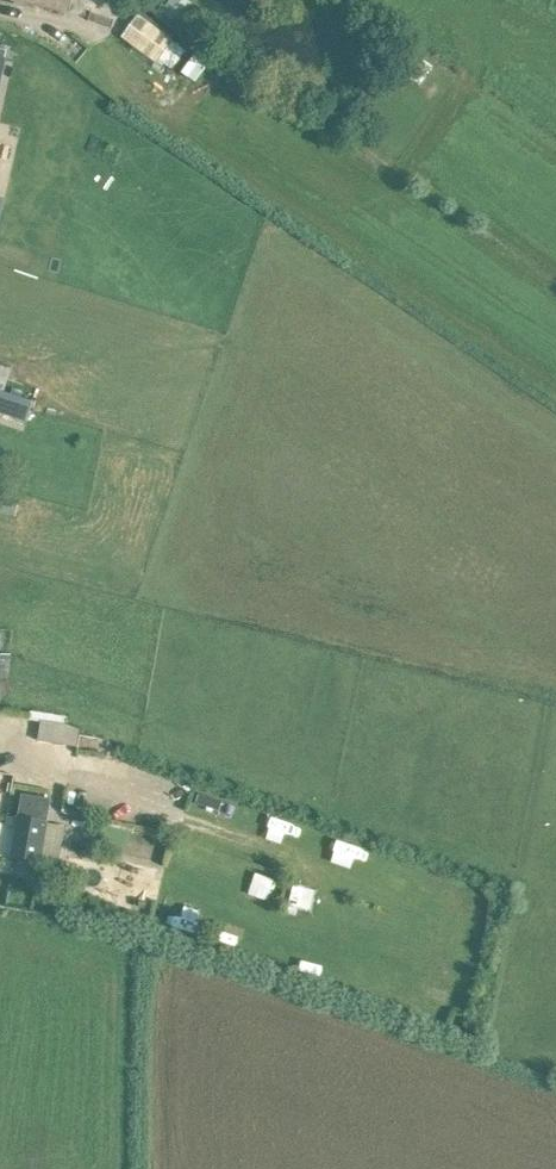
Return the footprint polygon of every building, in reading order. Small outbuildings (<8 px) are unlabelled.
[(70,13),(73,0),(16,0),(70,13)] [(156,11),(177,25),(187,10),(173,0),(169,0),(166,5),(162,2),(156,11)] [(171,39),(136,13),(120,36),(157,60),(171,39)] [(27,422),(32,403),(5,394),(0,393),(0,413),(27,422)] [(15,518),(19,503),(0,499),(0,515),(15,518)] [(31,714),(30,721),(65,727),(66,720),(31,714)] [(68,730),(41,726),(38,745),(77,751),(79,736),(68,730)] [(17,818),(10,857),(41,863),(41,861),(59,864),(65,827),(48,823),(47,823),(31,820),(31,819),(34,817),(37,800),(35,797),(27,796),(24,798),(22,814),(22,815),(24,818),(24,819),(18,818),(17,818)]
